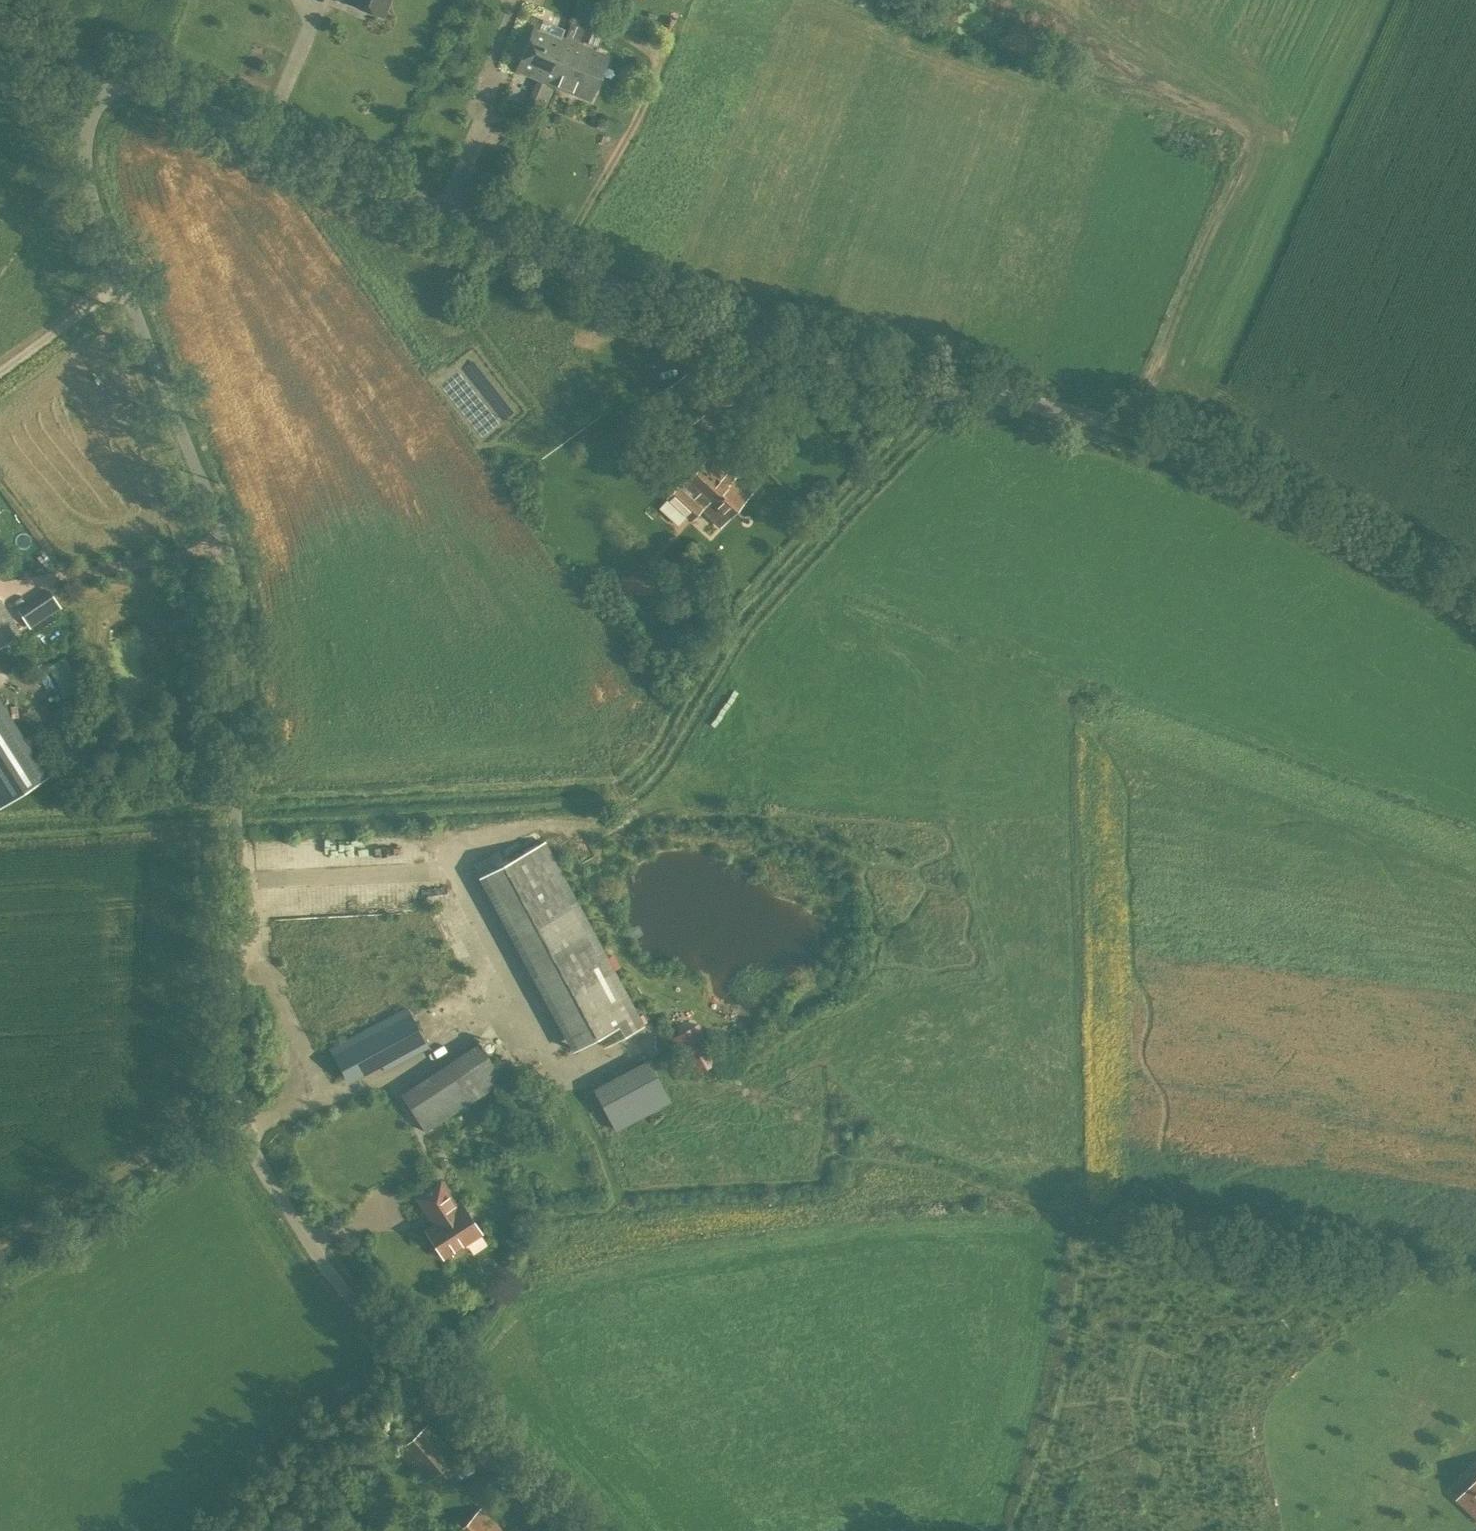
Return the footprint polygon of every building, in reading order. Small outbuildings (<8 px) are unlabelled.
[(348,2),(381,16),(387,0),(349,0),(348,2)] [(564,39),(564,38),(556,57),(563,60),(559,69),(563,70),(556,87),(589,100),(607,57),(577,44),(585,24),(573,19),(564,39)] [(517,70),(556,87),(563,70),(559,69),(563,60),(556,57),(564,38),(562,38),(565,30),(543,21),(540,29),(535,26),(517,70)] [(720,524),(749,493),(710,456),(680,488),(698,504),(698,505),(720,524)] [(698,504),(680,488),(678,486),(667,497),(687,516),(698,505),(698,504)] [(654,576),(645,575),(644,593),(653,594),(654,576)] [(21,611),(32,628),(62,608),(51,591),(21,611)] [(21,632),(0,601),(0,646),(21,632)] [(3,805),(44,779),(0,710),(0,800),(3,805)] [(544,841),(480,876),(573,1049),(598,1035),(604,1045),(643,1025),(544,841)] [(620,966),(613,953),(607,957),(613,969),(620,966)] [(383,1069),(428,1045),(407,1006),(329,1047),(347,1081),(380,1064),(383,1069)] [(719,1061),(698,1022),(672,1036),(694,1075),(719,1061)] [(504,1081),(477,1041),(400,1094),(425,1131),(504,1081)] [(594,1090),(615,1129),(669,1100),(648,1062),(594,1090)] [(465,1246),(459,1238),(476,1227),(461,1205),(456,1208),(439,1182),(417,1197),(433,1223),(425,1228),(443,1256),(451,1251),(453,1254),(465,1246)] [(424,1484),(455,1455),(428,1424),(396,1452),(424,1484)] [(1458,1499),(1475,1516),(1475,1479),(1458,1499)] [(480,1508),(456,1530),(502,1530),(480,1508)]
